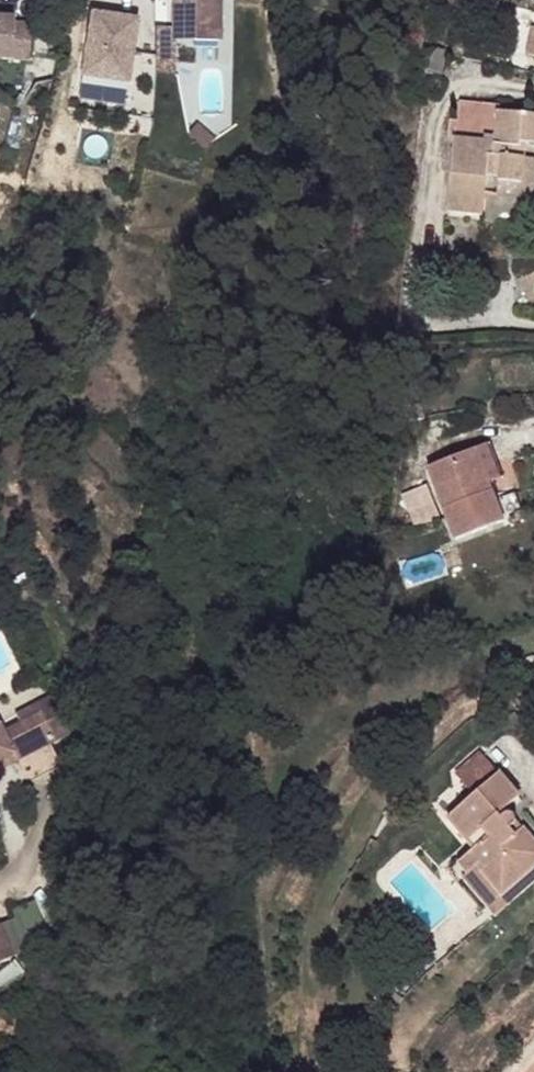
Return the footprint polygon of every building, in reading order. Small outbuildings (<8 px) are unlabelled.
[(171,37),(220,39),(220,0),(171,0),(171,37)] [(0,19),(0,59),(25,60),(26,23),(8,23),(8,19),(0,19)] [(135,81),(135,24),(84,24),(83,81),(135,81)] [(220,39),(171,37),(171,48),(220,50),(220,39)] [(435,49),(430,74),(447,78),(453,54),(435,49)] [(496,140),(499,112),(500,104),(464,101),(462,137),(496,140)] [(499,112),(496,140),(462,137),(457,137),(451,211),(485,214),(488,181),(489,173),(502,174),(501,180),(525,181),(527,158),(528,154),(521,153),(522,140),(528,141),(533,141),(533,115),(499,112)] [(501,182),(499,197),(533,201),(533,158),(527,158),(525,181),(501,180),(501,182)] [(489,173),(488,181),(501,182),(501,180),(502,174),(489,173)] [(494,444),(479,451),(492,483),(507,476),(494,444)] [(508,522),(492,483),(479,451),(429,471),(458,542),(508,522)] [(425,487),(405,495),(417,524),(436,516),(425,487)] [(4,762),(16,755),(20,762),(56,744),(43,716),(5,735),(1,726),(0,727),(0,764),(4,762)] [(16,755),(4,762),(7,768),(20,762),(16,755)] [(504,900),(533,873),(533,840),(524,829),(517,835),(511,827),(514,822),(514,817),(511,815),(507,814),(503,819),(500,815),(520,797),(501,775),(449,820),(476,851),(459,865),(469,876),(481,867),(485,872),(483,874),(504,900)] [(0,927),(0,965),(17,958),(4,925),(0,927)]
